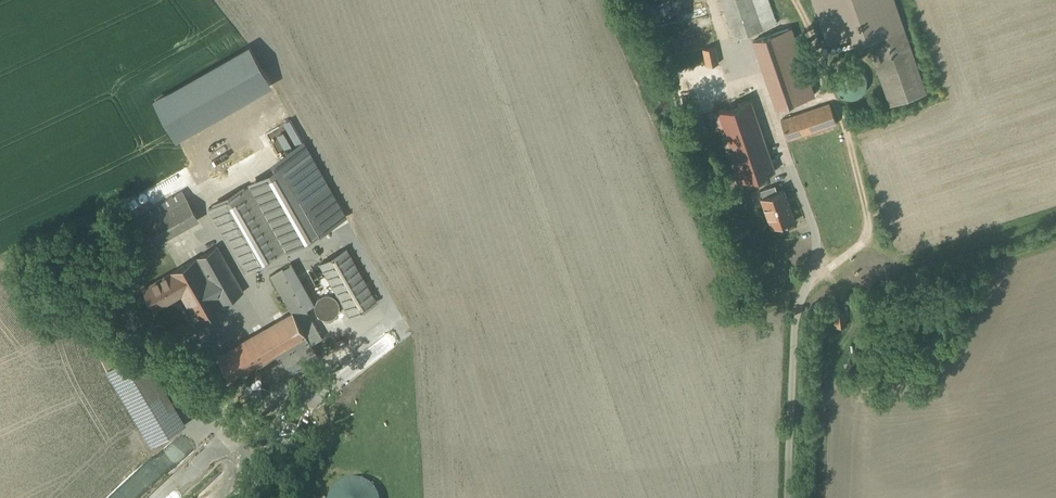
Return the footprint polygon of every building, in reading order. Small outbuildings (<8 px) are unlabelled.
[(729,38),(775,23),(767,0),(717,0),(729,38)] [(922,92),(900,27),(863,40),(885,105),(922,92)] [(810,95),(788,29),(748,42),(770,108),(810,95)] [(855,67),(851,65),(845,65),(840,66),(836,69),(833,72),(831,77),(831,82),(832,87),(837,93),(842,96),(848,96),(852,95),(857,92),(861,86),(862,81),(862,75),(859,70),(855,67)] [(769,170),(744,102),(708,115),(734,183),(753,176),(764,171),(769,170)] [(834,124),(826,103),(780,120),(787,141),(834,124)] [(238,163),(287,249),(345,216),(296,130),(238,163)] [(796,222),(783,186),(771,190),(764,171),(753,176),(759,195),(753,197),(766,233),(796,222)] [(249,183),(209,206),(246,272),(286,249),(249,183)] [(144,213),(149,221),(187,200),(182,191),(144,213)] [(196,215),(187,200),(149,221),(158,237),(196,215)] [(199,220),(196,215),(158,237),(160,242),(199,220)] [(218,245),(170,272),(182,293),(197,318),(244,291),(218,245)] [(376,302),(346,249),(320,264),(351,317),(376,302)] [(294,313),(311,344),(323,338),(308,311),(283,268),(272,274),(294,313)] [(156,308),(182,293),(170,272),(144,288),(156,308)] [(324,295),(322,296),(319,298),(317,302),(317,306),(317,310),(320,313),(323,316),(327,317),(331,316),(334,315),(337,312),(339,308),(339,304),(338,300),(335,297),(332,295),(328,294),(324,295)] [(311,344),(294,313),(219,355),(232,378),(258,363),(267,378),(315,350),(311,344)] [(845,313),(834,315),(836,327),(847,326),(845,313)] [(131,346),(103,362),(152,445),(180,429),(136,353),(131,346)] [(136,353),(180,429),(187,425),(142,350),(136,353)]
